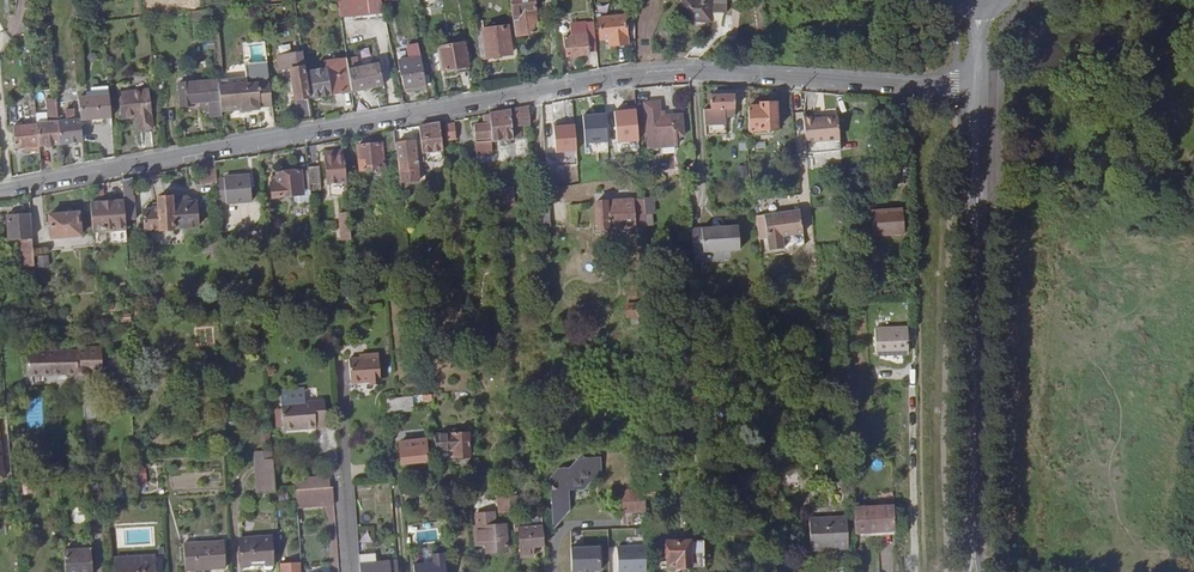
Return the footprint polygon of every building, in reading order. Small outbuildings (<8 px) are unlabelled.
[(341,10),(374,7),(373,0),(340,0),(341,10)] [(514,31),(532,29),(531,19),(536,18),(533,0),(509,0),(514,31)] [(681,23),(713,23),(713,0),(681,0),(681,23)] [(211,8),(204,8),(199,8),(200,16),(212,15),(211,8)] [(554,16),(555,24),(563,24),(562,15),(554,16)] [(625,17),(598,19),(599,39),(609,39),(610,45),(626,44),(625,17)] [(476,40),(479,56),(510,52),(508,36),(502,37),(500,25),(483,27),(482,19),(473,20),(476,40)] [(571,38),(571,34),(562,35),(564,55),(587,53),(585,36),(571,38)] [(462,42),(441,46),(445,69),(452,68),(454,73),(467,71),(462,42)] [(313,121),(304,51),(278,55),(280,71),(292,70),(295,101),(298,125),(313,121)] [(315,96),(352,91),(349,68),(348,59),(323,62),(325,77),(313,78),(315,96)] [(416,68),(400,71),(403,86),(412,85),(412,88),(417,87),(417,84),(426,83),(422,62),(415,64),(416,68)] [(349,68),(352,91),(387,87),(383,64),(349,68)] [(22,85),(21,67),(12,67),(13,85),(22,85)] [(220,88),(220,89),(222,103),(222,104),(223,114),(245,111),(245,113),(263,111),(263,109),(274,108),(271,85),(248,88),(248,81),(230,83),(231,87),(220,88)] [(222,103),(220,89),(176,94),(178,113),(192,111),(192,106),(210,105),(211,105),(213,121),(224,120),(223,114),(222,104),(222,103)] [(734,107),(734,95),(718,95),(718,109),(734,107)] [(147,96),(117,99),(120,123),(136,122),(137,133),(151,131),(147,96)] [(47,125),(35,126),(37,151),(61,148),(58,123),(56,100),(44,101),(47,125)] [(681,136),(681,116),(665,116),(665,112),(662,112),(662,101),(646,102),(647,147),(674,147),(674,137),(681,136)] [(106,102),(77,104),(79,121),(79,126),(107,123),(106,102)] [(748,105),(749,129),(775,128),(775,102),(760,102),(760,105),(748,105)] [(519,124),(529,124),(528,106),(510,109),(511,119),(518,118),(519,124)] [(640,108),(618,108),(619,142),(642,141),(640,108)] [(510,109),(489,113),(490,125),(491,139),(513,138),(512,124),(519,124),(518,118),(511,119),(510,109)] [(64,122),(58,123),(61,148),(81,146),(79,126),(79,121),(73,121),(72,112),(64,113),(64,122)] [(584,114),(585,153),(611,152),(609,113),(584,114)] [(804,118),(807,153),(830,151),(829,139),(840,138),(838,118),(815,120),(814,117),(804,118)] [(421,125),(423,155),(440,153),(437,122),(421,125)] [(35,126),(35,125),(12,127),(13,150),(24,150),(24,153),(37,151),(35,126)] [(492,152),(491,139),(490,125),(484,125),(473,125),(474,149),(462,149),(463,162),(474,161),(474,152),(492,152)] [(455,140),(454,126),(445,126),(446,141),(455,140)] [(396,130),(386,131),(388,150),(398,149),(397,144),(396,130)] [(400,184),(418,183),(416,143),(397,144),(398,149),(400,184)] [(382,145),(358,146),(359,170),(384,169),(382,145)] [(347,183),(346,152),(328,153),(329,183),(347,183)] [(203,183),(218,183),(217,162),(202,165),(203,183)] [(748,176),(748,166),(737,166),(738,176),(748,176)] [(309,174),(309,185),(317,185),(317,168),(309,169),(309,174)] [(303,206),(310,206),(309,185),(309,174),(278,175),(278,184),(272,185),(272,198),(303,197),(303,206)] [(125,201),(126,220),(135,220),(134,197),(133,197),(132,178),(125,180),(125,201)] [(251,201),(251,188),(250,179),(250,178),(226,178),(227,202),(251,201)] [(418,183),(400,184),(401,191),(419,190),(418,183)] [(512,186),(494,187),(496,206),(513,204),(512,186)] [(175,229),(174,208),(174,201),(174,198),(160,199),(159,209),(145,210),(145,229),(161,229),(161,231),(175,231),(175,229)] [(645,214),(644,199),(597,202),(599,229),(646,226),(645,214)] [(175,229),(199,228),(198,207),(194,207),(194,204),(189,200),(174,201),(174,208),(175,229)] [(106,210),(106,202),(94,202),(95,229),(113,229),(114,242),(127,241),(126,228),(126,220),(125,201),(114,201),(114,209),(106,210)] [(532,207),(533,225),(548,224),(547,206),(536,206),(532,207)] [(800,210),(756,212),(759,237),(766,236),(767,248),(802,246),(800,210)] [(28,254),(36,254),(35,212),(12,213),(13,254),(20,254),(20,260),(28,260),(28,254)] [(82,213),(53,214),(53,236),(82,235),(82,213)] [(645,214),(646,226),(653,225),(652,214),(645,214)] [(903,215),(871,215),(871,241),(903,241),(903,215)] [(336,224),(349,224),(348,216),(336,216),(336,224)] [(693,240),(694,257),(740,251),(738,228),(708,232),(708,239),(693,240)] [(48,255),(36,255),(36,266),(49,266),(48,255)] [(638,303),(625,304),(626,317),(639,316),(638,303)] [(886,362),(885,337),(876,337),(876,362),(886,362)] [(886,362),(901,361),(900,337),(885,337),(886,362)] [(900,337),(901,361),(908,361),(908,337),(900,337)] [(26,352),(26,375),(73,374),(73,375),(74,376),(74,377),(75,378),(75,379),(76,379),(77,379),(78,380),(79,380),(80,379),(81,379),(82,379),(82,378),(83,378),(83,377),(84,376),(84,375),(84,374),(84,371),(101,370),(101,348),(75,348),(75,351),(26,352)] [(372,361),(360,362),(361,366),(342,368),(344,388),(362,386),(363,389),(374,388),(372,361)] [(469,385),(448,389),(449,396),(469,392),(469,385)] [(282,422),(293,422),(293,418),(302,418),(302,421),(313,420),(313,413),(323,412),(322,391),(279,395),(282,422)] [(406,408),(404,398),(391,401),(381,403),(382,409),(393,407),(394,410),(406,408)] [(887,422),(887,404),(879,404),(880,422),(887,422)] [(448,446),(452,446),(452,452),(466,452),(464,430),(447,432),(448,446)] [(415,434),(400,435),(400,442),(398,443),(399,463),(423,461),(423,450),(417,450),(415,434)] [(707,445),(695,446),(695,461),(707,460),(707,445)] [(274,489),(271,456),(253,457),(256,491),(274,489)] [(557,470),(551,478),(554,524),(567,508),(567,488),(583,487),(595,475),(599,475),(598,458),(584,459),(581,457),(569,470),(557,470)] [(137,472),(138,485),(148,484),(147,471),(137,472)] [(291,488),(294,488),(331,486),(326,471),(311,479),(291,480),(291,488)] [(661,473),(644,474),(644,486),(644,493),(651,492),(651,479),(661,479),(661,473)] [(294,488),(295,506),(332,504),(331,486),(294,488)] [(644,493),(644,486),(622,487),(623,509),(645,508),(644,493)] [(512,509),(510,490),(498,491),(498,496),(499,510),(512,509)] [(510,490),(512,509),(518,509),(518,495),(515,495),(515,490),(510,490)] [(495,510),(494,502),(475,503),(475,512),(495,510)] [(893,505),(853,507),(853,517),(854,533),(894,531),(893,505)] [(503,524),(500,524),(499,511),(481,513),(482,525),(475,526),(476,542),(486,541),(487,550),(505,548),(503,524)] [(517,516),(518,529),(520,555),(533,554),(532,543),(544,542),(541,515),(517,516)] [(844,518),(808,519),(810,550),(845,549),(844,518)] [(239,537),(240,558),(259,557),(259,563),(271,563),(278,563),(279,563),(277,535),(239,537)] [(225,565),(224,539),(182,542),(184,567),(225,565)] [(668,539),(668,565),(704,565),(704,539),(668,539)] [(646,544),(608,545),(610,571),(647,570),(646,544)] [(570,547),(571,570),(600,568),(599,545),(570,547)] [(66,571),(93,571),(91,547),(86,547),(86,554),(64,555),(66,571)] [(431,550),(432,559),(412,561),(413,571),(445,571),(443,549),(431,550)] [(163,553),(114,556),(115,571),(164,571),(163,553)] [(357,560),(358,571),(396,571),(395,557),(357,560)] [(299,561),(279,563),(280,571),(300,571),(299,561)]
